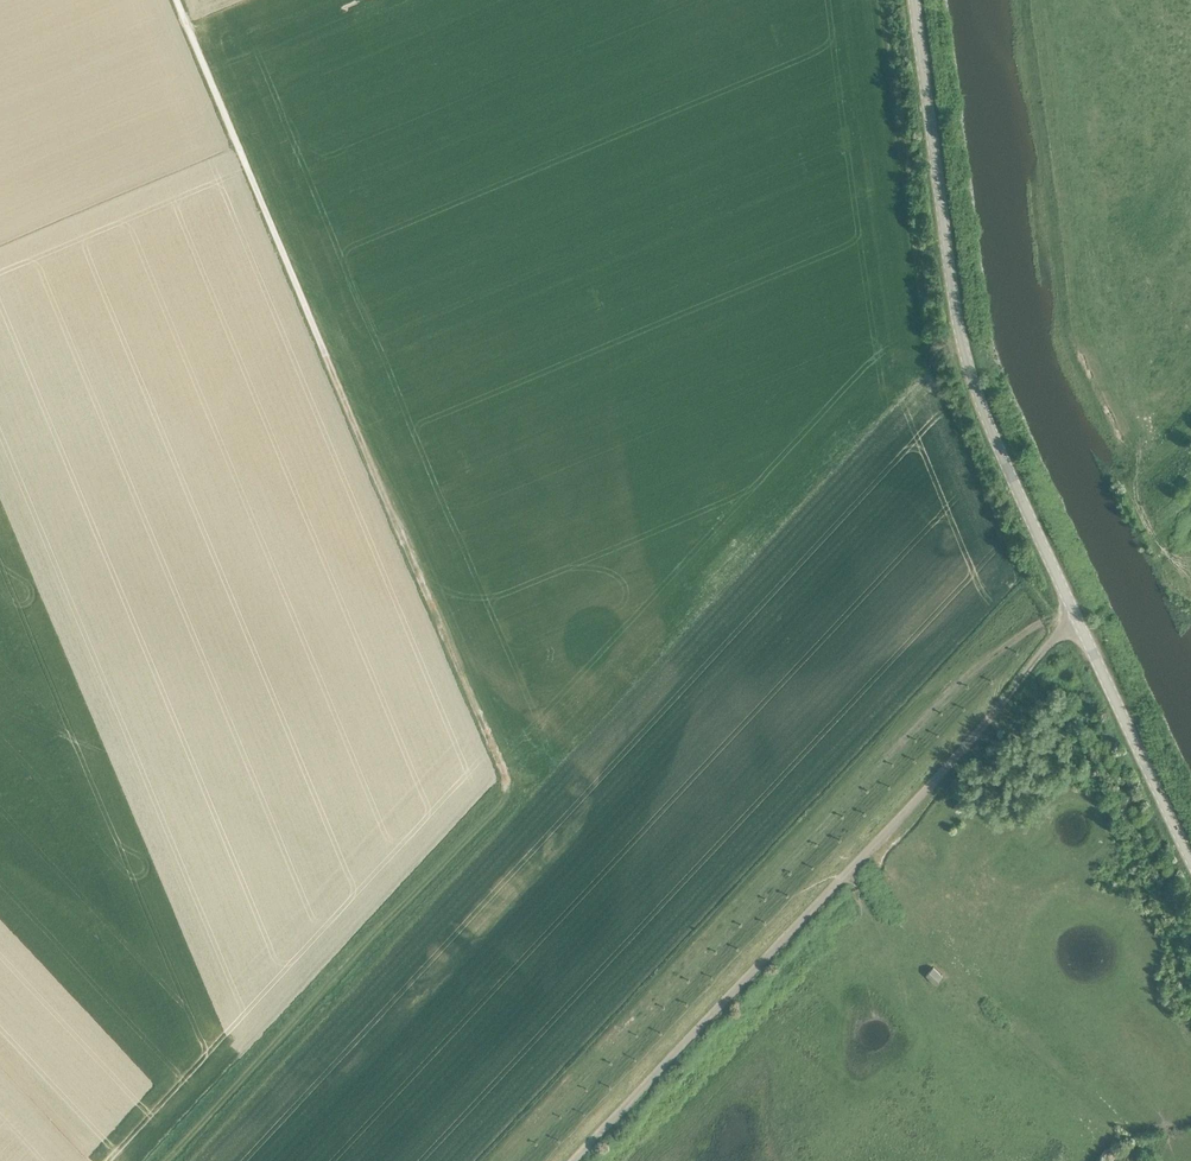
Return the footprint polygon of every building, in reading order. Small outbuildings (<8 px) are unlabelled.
[(942,976),(933,968),(926,976),(935,984),(942,976)]
